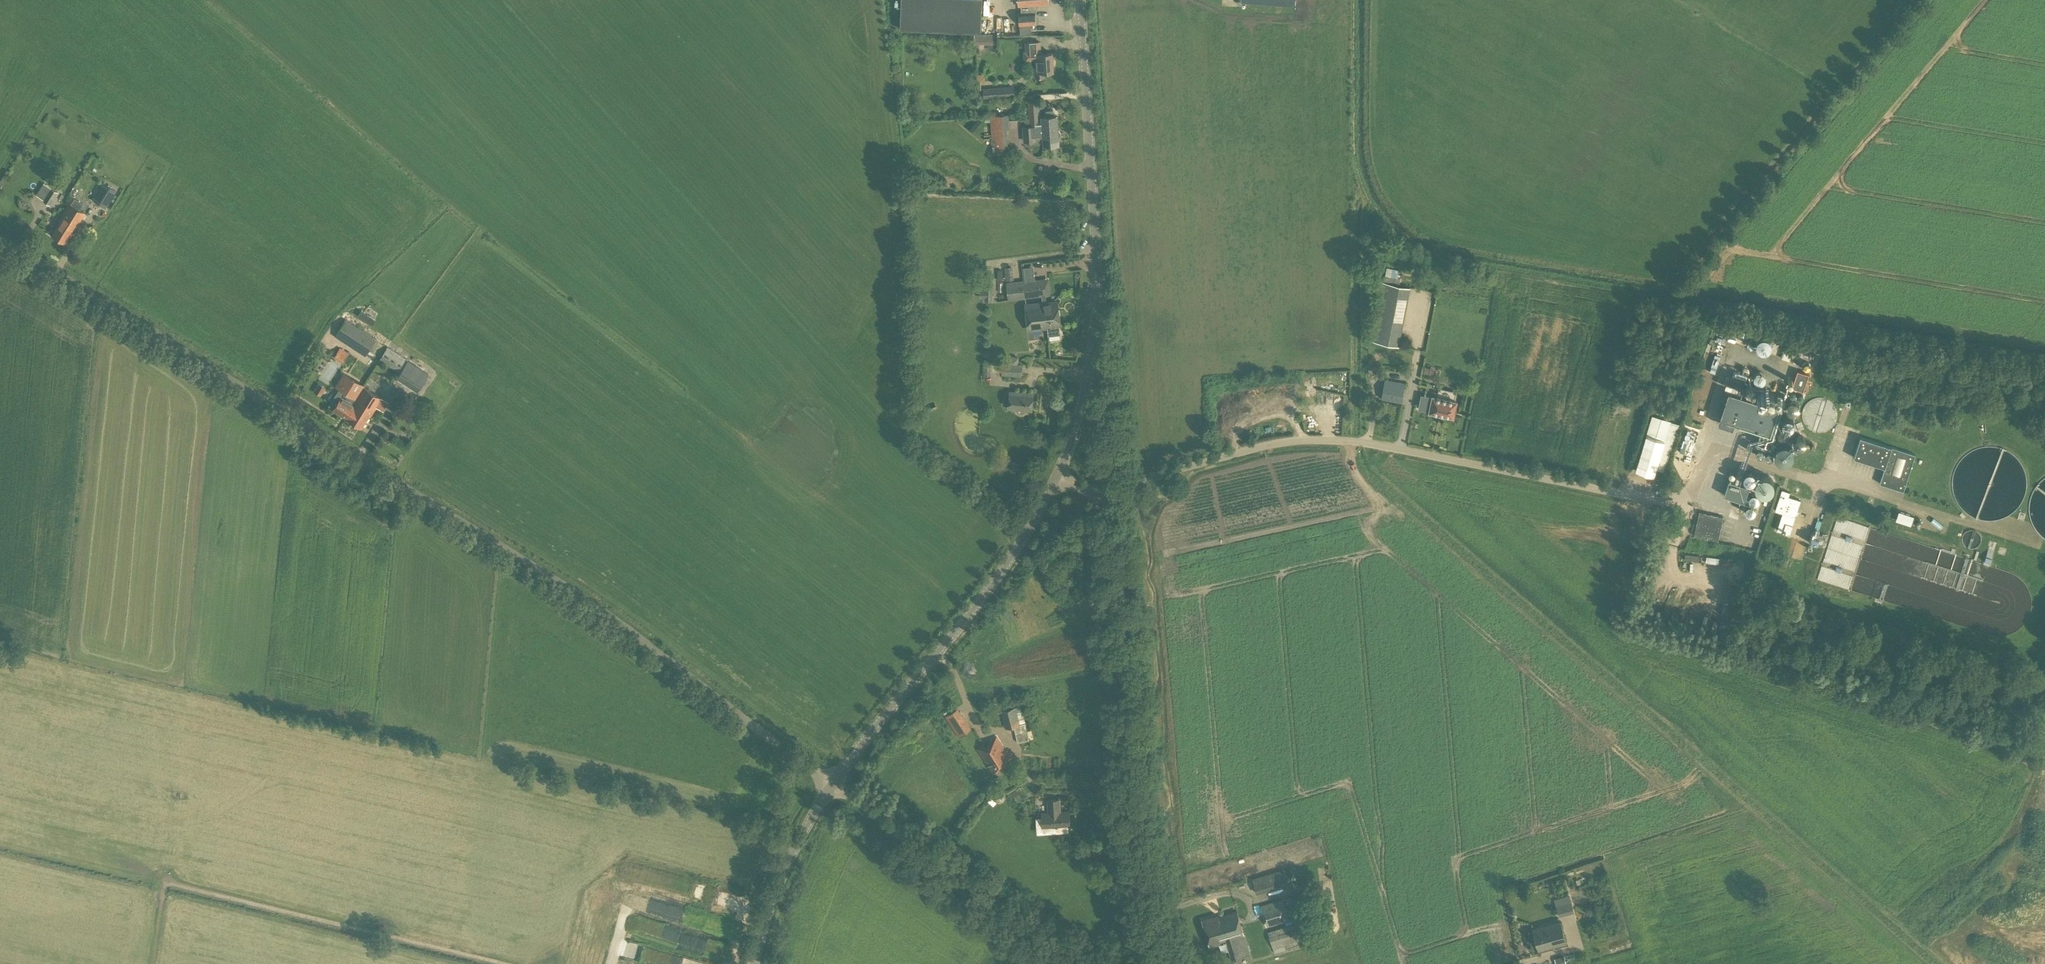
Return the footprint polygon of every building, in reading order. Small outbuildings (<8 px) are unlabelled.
[(980,10),(981,0),(902,0),(900,27),(979,31),(980,10)] [(1020,24),(1036,23),(1035,13),(1019,13),(1020,24)] [(996,44),(997,35),(974,34),(974,43),(982,44),(982,50),(996,50),(996,44)] [(1040,54),(1040,51),(1028,51),(1029,60),(1035,60),(1036,78),(1045,77),(1044,71),(1053,70),(1052,53),(1040,54)] [(977,82),(985,81),(985,76),(982,74),(977,74),(977,82)] [(983,88),(977,89),(978,97),(983,97),(1014,95),(1013,86),(983,88)] [(1043,128),(1058,127),(1057,115),(1056,115),(1055,111),(1053,110),(1046,110),(1044,112),(1044,116),(1040,117),(1039,101),(1028,102),(1029,118),(1025,118),(1025,119),(1036,118),(1036,119),(1040,119),(1040,124),(1043,124),(1043,128)] [(1008,145),(1007,135),(1010,135),(1008,114),(990,115),(992,144),(993,144),(993,152),(1004,151),(1004,146),(1008,145)] [(1025,125),(1024,125),(1025,141),(1034,140),(1034,142),(1038,141),(1039,142),(1044,142),(1044,145),(1059,144),(1058,136),(1059,136),(1060,133),(1060,131),(1059,130),(1058,129),(1058,127),(1043,128),(1043,124),(1040,124),(1040,119),(1036,119),(1036,118),(1025,119),(1025,125)] [(105,208),(116,190),(102,182),(92,199),(105,208)] [(50,204),(58,192),(43,183),(36,194),(43,198),(42,200),(50,204)] [(73,230),(84,213),(69,203),(59,220),(60,221),(51,235),(64,243),(72,229),(73,230)] [(1026,280),(1035,279),(1034,265),(1024,266),(1026,280)] [(1005,279),(1014,278),(1013,266),(1004,266),(1005,279)] [(1398,276),(1399,268),(1386,267),(1386,274),(1398,276)] [(1384,281),(1397,284),(1399,277),(1385,275),(1384,281)] [(1042,295),(1040,279),(1035,279),(1026,280),(1023,280),(1006,282),(1008,300),(1025,298),(1025,297),(1042,295)] [(992,301),(993,286),(985,286),(985,290),(980,290),(980,297),(984,298),(985,301),(992,301)] [(1044,313),(1046,326),(1047,326),(1048,335),(1049,335),(1060,334),(1059,325),(1061,325),(1058,301),(1041,303),(1042,313),(1044,313)] [(1029,328),(1046,326),(1044,313),(1042,313),(1041,303),(1026,305),(1029,328)] [(365,356),(376,339),(345,319),(334,336),(365,356)] [(1401,335),(1403,326),(1378,321),(1374,342),(1399,347),(1401,335)] [(1759,351),(1770,344),(1764,333),(1753,340),(1759,351)] [(333,356),(345,363),(350,353),(339,347),(333,356)] [(407,360),(387,347),(379,359),(400,372),(396,377),(417,391),(428,374),(408,360),(407,360)] [(1791,352),(1784,350),(1781,357),(1789,360),(1791,352)] [(1017,363),(1017,357),(1008,356),(1007,362),(1003,362),(1002,374),(1022,376),(1023,363),(1017,363)] [(1735,369),(1726,387),(1738,393),(1747,375),(1735,369)] [(1808,374),(1797,370),(1792,387),(1803,390),(1808,374)] [(334,410),(345,417),(353,404),(352,403),(355,398),(363,386),(346,376),(339,388),(345,392),(340,399),(336,397),(330,406),(335,408),(334,410)] [(320,395),(325,388),(318,383),(313,391),(320,395)] [(1401,402),(1404,386),(1384,383),(1382,398),(1401,402)] [(353,404),(345,417),(361,427),(380,397),(363,386),(355,398),(352,403),(353,404)] [(1720,418),(1718,424),(1732,428),(1734,422),(1761,431),(1756,444),(1771,449),(1775,436),(1770,434),(1779,407),(1728,391),(1719,418),(1720,418)] [(1031,409),(1032,394),(1011,392),(1009,407),(1031,409)] [(1426,395),(1423,409),(1429,411),(1429,412),(1453,417),(1456,401),(1432,396),(1426,395)] [(1784,407),(1794,411),(1797,403),(1788,399),(1784,407)] [(931,411),(937,408),(934,403),(928,406),(931,411)] [(1646,435),(1664,440),(1670,421),(1652,416),(1646,435)] [(1805,441),(1800,433),(1791,439),(1796,446),(1805,441)] [(1903,490),(1905,482),(1915,454),(1860,436),(1853,457),(1885,467),(1879,483),(1903,490)] [(1771,453),(1783,463),(1794,450),(1781,440),(1771,453)] [(1754,474),(1755,492),(1771,491),(1770,473),(1754,474)] [(1744,501),(1749,486),(1729,479),(1724,495),(1744,501)] [(1789,492),(1782,489),(1775,510),(1783,513),(1778,530),(1789,534),(1792,524),(1800,500),(1788,496),(1789,492)] [(1694,535),(1718,540),(1723,516),(1699,511),(1694,535)] [(1910,526),(1913,516),(1899,511),(1895,521),(1910,526)] [(1020,706),(1007,708),(1006,703),(997,705),(997,704),(978,708),(979,711),(986,709),(987,714),(1002,710),(1004,718),(1006,728),(1014,726),(1017,742),(1028,739),(1020,706)] [(971,728),(958,708),(945,716),(958,737),(971,728)] [(984,743),(977,748),(993,773),(1012,760),(996,736),(990,741),(990,742),(985,745),(984,743)] [(1060,811),(1059,799),(1048,800),(1049,812),(1043,813),(1043,827),(1070,825),(1069,811),(1060,811)] [(1257,894),(1288,884),(1283,869),(1252,878),(1257,894)] [(1293,918),(1308,914),(1302,893),(1287,897),(1293,918)] [(1559,916),(1574,912),(1569,895),(1554,898),(1559,916)] [(1266,927),(1290,920),(1283,899),(1260,905),(1266,927)] [(1238,916),(1237,911),(1218,916),(1218,915),(1202,919),(1210,946),(1221,943),(1221,942),(1226,940),(1232,960),(1250,954),(1245,934),(1244,934),(1242,929),(1243,929),(1239,916),(1238,916)] [(1274,953),(1286,949),(1284,945),(1303,939),(1311,936),(1306,920),(1267,931),(1273,948),(1274,953)] [(1538,950),(1567,942),(1561,921),(1532,928),(1538,950)] [(1554,958),(1556,963),(1564,963),(1566,963),(1564,955),(1554,958)]
